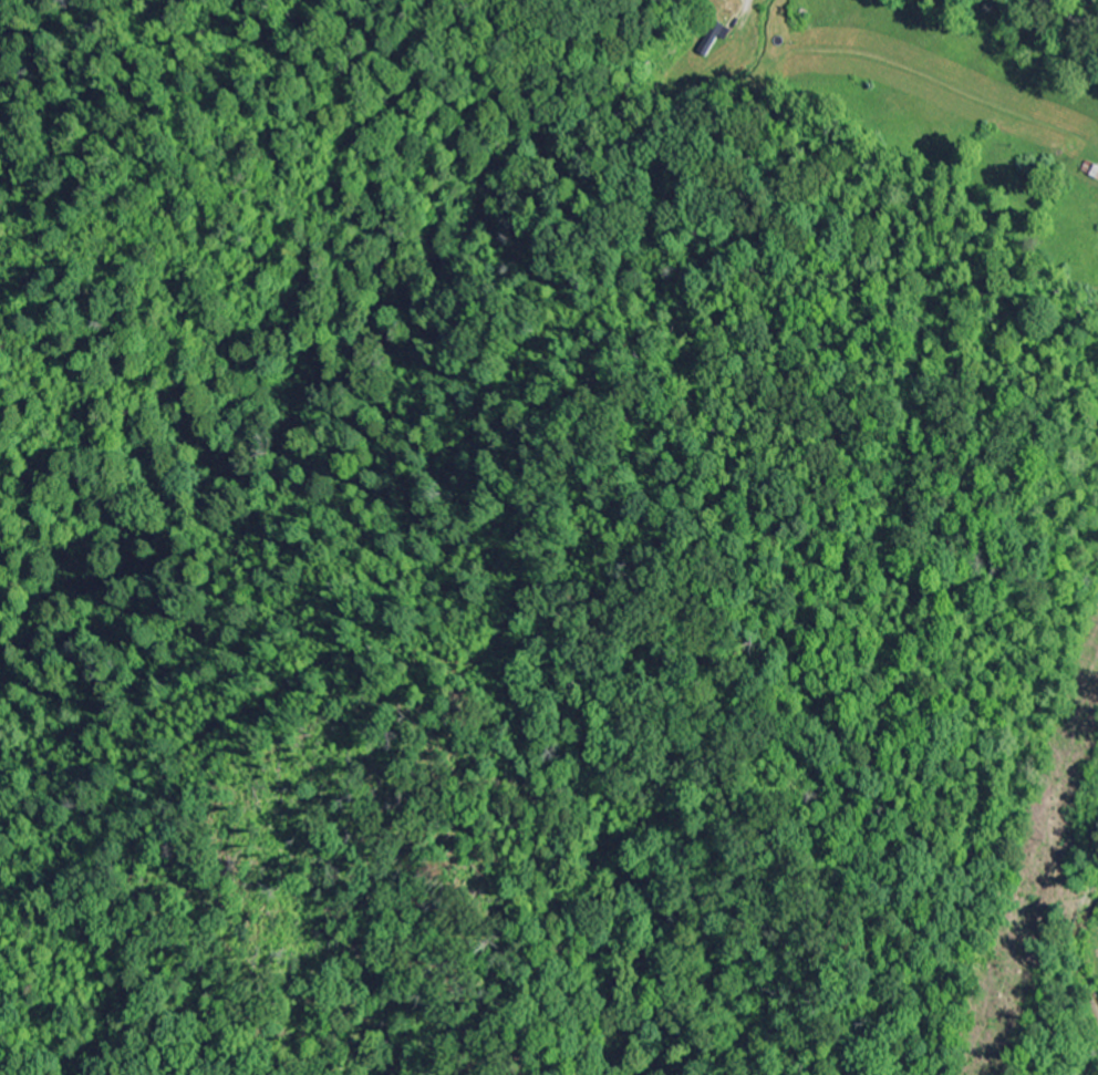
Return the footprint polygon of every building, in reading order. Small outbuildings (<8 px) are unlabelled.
[(733,31),(716,23),(701,54),(709,58),(719,36),(728,41),(733,31)]
